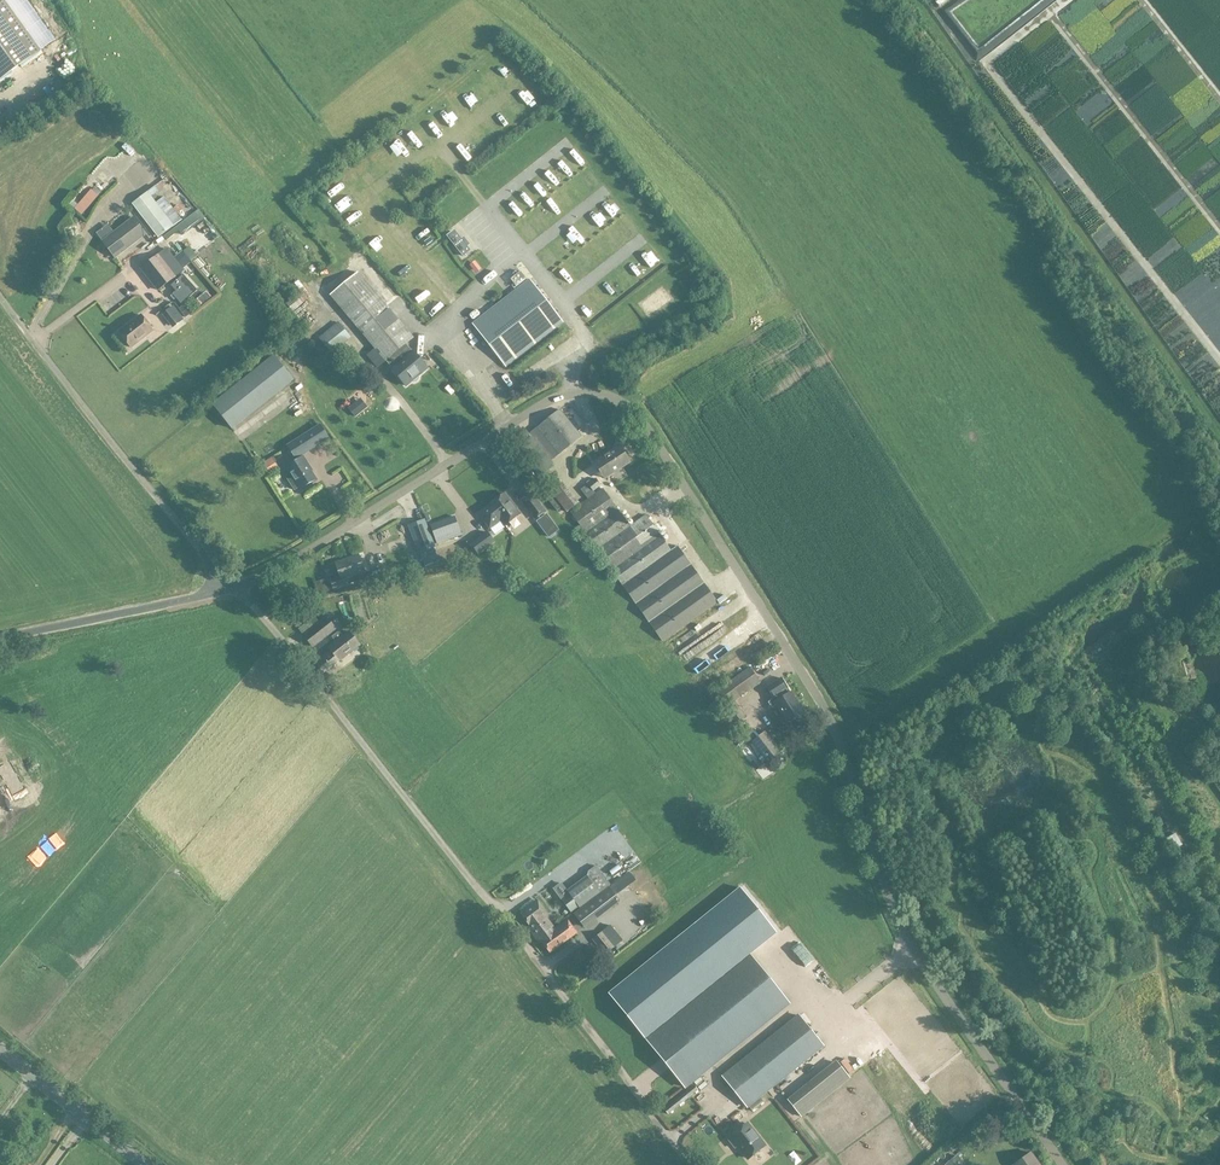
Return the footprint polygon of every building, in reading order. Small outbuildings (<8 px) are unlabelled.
[(5,0),(0,0),(0,80),(41,50),(5,0)] [(56,71),(52,74),(59,84),(63,82),(56,71)] [(132,136),(126,140),(135,152),(141,147),(132,136)] [(118,165),(126,159),(116,147),(109,153),(118,165)] [(78,203),(106,173),(100,168),(72,198),(78,203)] [(132,203),(158,237),(174,225),(148,191),(132,203)] [(177,210),(182,206),(176,196),(170,200),(177,210)] [(146,234),(134,217),(103,241),(116,257),(146,234)] [(471,250),(454,229),(446,235),(463,256),(471,250)] [(564,248),(570,243),(560,230),(554,235),(564,248)] [(182,252),(190,262),(192,260),(196,257),(196,256),(189,247),(182,252)] [(165,248),(156,255),(140,267),(158,290),(174,278),(183,271),(182,269),(173,258),(165,248)] [(328,294),(373,347),(366,353),(367,354),(378,368),(379,368),(380,369),(389,361),(387,358),(405,343),(413,337),(403,324),(402,325),(358,270),(328,294)] [(517,287),(527,279),(521,271),(511,279),(517,287)] [(172,294),(181,304),(197,290),(183,274),(170,285),(175,291),(172,294)] [(505,366),(562,322),(529,279),(472,324),(505,366)] [(300,305),(308,300),(304,295),(296,300),(300,305)] [(183,319),(173,305),(162,314),(172,327),(183,319)] [(190,313),(186,307),(181,311),(185,317),(190,313)] [(153,330),(141,315),(119,332),(131,347),(153,330)] [(332,353),(352,337),(339,321),(319,337),(332,353)] [(387,358),(389,361),(394,367),(392,368),(406,385),(412,381),(414,381),(416,381),(418,380),(419,377),(419,375),(427,368),(413,351),(412,352),(405,343),(387,358)] [(293,381),(274,356),(214,404),(233,429),(293,381)] [(317,391),(323,386),(316,378),(310,383),(317,391)] [(352,425),(372,408),(361,395),(341,412),(352,425)] [(571,450),(589,435),(579,423),(561,438),(571,450)] [(321,426),(306,436),(313,447),(328,438),(321,426)] [(539,430),(525,441),(542,462),(556,450),(555,448),(560,444),(546,427),(541,431),(539,430)] [(306,436),(289,446),(296,458),(313,447),(306,436)] [(605,478),(630,462),(620,446),(595,463),(605,478)] [(308,467),(310,466),(304,457),(287,467),(289,469),(283,473),(294,490),(300,486),(301,488),(316,479),(308,467)] [(596,479),(592,482),(591,480),(587,483),(593,492),(601,485),(596,479)] [(531,492),(521,499),(534,517),(544,509),(531,492)] [(489,504),(490,505),(479,513),(490,527),(501,519),(505,525),(520,513),(505,493),(489,504)] [(634,495),(606,515),(617,530),(645,511),(634,495)] [(639,530),(651,547),(654,545),(657,549),(668,541),(665,537),(678,527),(677,526),(679,524),(675,518),(673,520),(666,511),(647,524),(644,519),(637,524),(641,529),(639,530)] [(431,525),(438,543),(461,534),(454,517),(431,525)] [(425,518),(408,525),(419,553),(435,547),(425,518)] [(558,530),(553,523),(545,530),(549,536),(558,530)] [(478,554),(495,541),(486,530),(470,543),(478,554)] [(365,572),(359,555),(336,563),(341,576),(331,579),(334,589),(358,581),(356,575),(365,572)] [(726,619),(735,613),(722,596),(711,604),(710,603),(708,605),(703,598),(679,614),(689,627),(699,620),(708,632),(717,625),(721,630),(729,624),(726,619)] [(313,647),(337,629),(327,616),(303,634),(313,647)] [(329,647),(340,661),(360,645),(350,631),(344,636),(340,630),(332,636),(336,642),(329,647)] [(339,661),(331,649),(313,663),(322,675),(339,661)] [(1187,677),(1183,661),(1170,664),(1165,666),(1170,682),(1185,678),(1186,678),(1187,677)] [(761,675),(768,685),(784,673),(776,663),(761,675)] [(713,693),(724,708),(735,700),(760,681),(749,666),(713,693)] [(803,712),(782,678),(767,687),(774,699),(770,702),(771,704),(775,702),(787,722),(803,712)] [(724,708),(729,716),(735,724),(746,716),(735,700),(724,708)] [(781,750),(765,730),(751,742),(767,762),(781,750)] [(26,789),(10,761),(0,767),(0,773),(13,796),(26,789)] [(571,912),(608,885),(597,871),(561,898),(571,912)] [(645,892),(654,886),(650,881),(642,888),(645,892)] [(606,993),(644,1040),(684,1090),(790,1005),(751,953),(775,934),(738,887),(606,993)] [(618,900),(610,888),(573,915),(582,927),(618,900)] [(567,919),(552,930),(542,917),(547,913),(538,900),(520,913),(530,925),(529,928),(533,933),(536,932),(541,939),(540,939),(550,952),(577,932),(567,919)] [(643,916),(648,912),(638,900),(632,904),(643,916)] [(615,947),(602,931),(592,938),(605,955),(615,947)] [(824,1047),(798,1015),(721,1077),(746,1109),(824,1047)] [(850,1079),(836,1061),(787,1100),(801,1118),(850,1079)] [(773,1097),(750,1113),(756,1123),(780,1107),(773,1097)] [(735,1150),(736,1148),(747,1161),(766,1146),(747,1123),(728,1138),(729,1139),(727,1141),(735,1150)] [(1031,1152),(1013,1164),(1040,1164),(1031,1152)] [(955,1156),(944,1164),(963,1164),(955,1156)]
